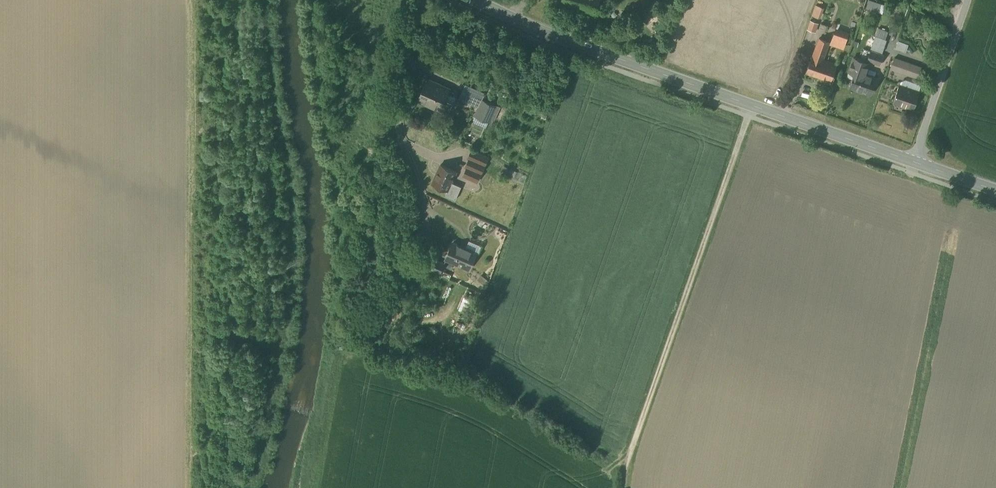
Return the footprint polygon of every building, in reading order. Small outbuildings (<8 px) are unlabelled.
[(829,43),(818,39),(806,76),(830,84),(836,65),(823,61),(829,43)] [(870,64),(851,58),(845,77),(852,79),(848,90),(871,97),(876,81),(865,78),(870,64)] [(921,68),(896,59),(891,72),(916,80),(921,68)] [(440,85),(427,78),(418,97),(441,108),(450,88),(441,84),(440,85)] [(492,84),(489,90),(500,95),(503,88),(492,84)] [(917,91),(897,85),(891,105),(911,111),(917,91)] [(497,105),(463,90),(459,98),(479,107),(475,115),(489,121),(497,105)] [(488,155),(472,148),(469,156),(470,157),(466,165),(468,166),(464,174),(477,180),(488,155)] [(457,170),(441,163),(432,182),(448,189),(452,181),(457,170)] [(452,181),(448,189),(445,194),(455,199),(462,185),(452,181)] [(476,252),(453,241),(446,257),(469,267),(476,252)] [(444,262),(430,256),(426,265),(440,271),(444,262)]
